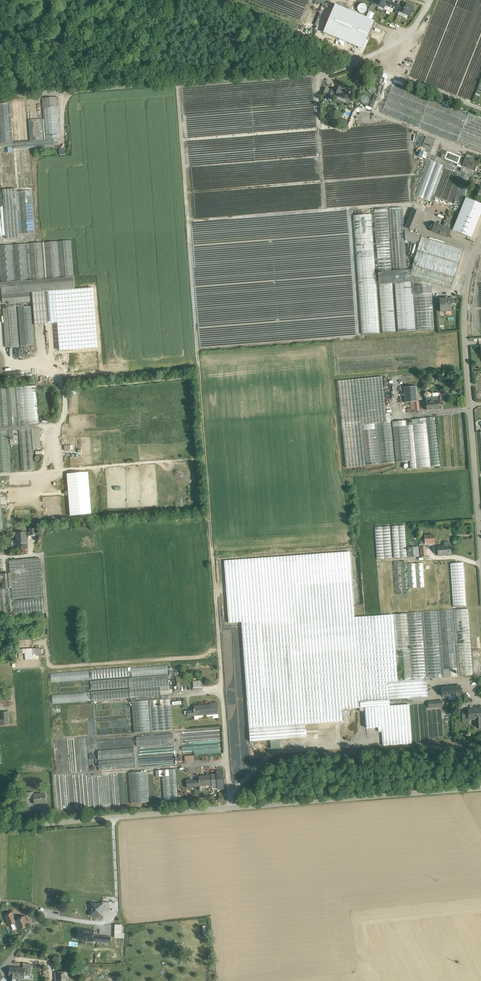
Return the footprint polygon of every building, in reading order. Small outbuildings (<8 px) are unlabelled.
[(399,6),(388,0),(385,5),(400,11),(402,7),(399,6)] [(410,6),(403,3),(403,5),(400,4),(399,6),(402,7),(400,11),(410,16),(412,11),(408,9),(410,6)] [(323,32),(362,48),(374,21),(335,4),(323,32)] [(382,95),(386,76),(381,75),(377,95),(382,95)] [(349,91),(339,87),(337,92),(335,95),(336,95),(335,98),(334,98),(345,102),(348,103),(349,100),(346,99),(349,91)] [(381,97),(374,95),(370,107),(377,109),(381,97)] [(58,97),(42,98),(45,140),(54,139),(60,139),(58,97)] [(40,98),(27,99),(30,140),(30,141),(43,140),(40,98)] [(25,100),(11,101),(15,142),(28,141),(25,100)] [(0,103),(0,143),(13,142),(10,102),(0,103)] [(440,141),(427,136),(423,147),(427,149),(426,152),(435,156),(440,141)] [(13,146),(13,149),(29,148),(54,146),(54,139),(45,140),(43,140),(30,141),(30,140),(28,141),(15,142),(13,142),(0,143),(0,147),(13,146)] [(0,147),(0,188),(3,188),(3,190),(16,189),(13,149),(13,146),(0,147)] [(29,148),(13,149),(16,189),(3,190),(6,239),(22,238),(21,234),(35,233),(29,148)] [(426,152),(421,150),(418,156),(454,169),(456,163),(435,156),(426,152)] [(459,157),(447,152),(445,159),(456,163),(457,164),(456,166),(461,168),(462,165),(465,159),(463,158),(464,156),(460,155),(459,157)] [(470,159),(466,157),(465,159),(462,165),(474,170),(478,162),(470,159)] [(474,170),(462,165),(461,168),(460,171),(472,176),(474,170)] [(466,197),(454,227),(452,230),(455,231),(456,231),(471,238),(480,213),(480,204),(466,197)] [(372,214),(354,216),(362,334),(380,333),(377,284),(379,284),(382,333),(395,332),(392,283),(394,283),(398,332),(416,331),(413,276),(431,282),(451,289),(455,278),(412,265),(412,270),(408,270),(405,240),(405,231),(403,208),(390,209),(394,272),(392,272),(387,209),(373,210),(378,281),(376,281),(372,214)] [(421,212),(413,209),(411,214),(419,217),(421,212)] [(419,217),(411,214),(406,228),(413,231),(419,217)] [(443,226),(435,223),(431,231),(447,237),(451,229),(447,228),(448,224),(445,223),(443,226)] [(464,250),(421,236),(405,231),(405,240),(419,245),(412,265),(455,278),(464,250)] [(44,243),(47,280),(45,280),(42,243),(0,246),(0,271),(2,294),(30,292),(32,292),(45,291),(48,291),(75,289),(71,241),(44,243)] [(431,282),(413,276),(416,331),(435,329),(431,282)] [(75,289),(48,291),(50,328),(77,326),(75,289)] [(45,291),(32,292),(35,323),(48,322),(45,291)] [(30,292),(2,294),(2,304),(8,303),(8,304),(10,304),(10,303),(30,301),(30,292)] [(451,299),(440,299),(440,312),(452,311),(451,303),(451,299)] [(16,307),(3,308),(6,347),(19,346),(16,307)] [(31,307),(18,308),(21,346),(34,344),(31,307)] [(382,377),(356,379),(361,425),(374,424),(377,423),(386,422),(382,377)] [(356,379),(337,381),(346,467),(365,466),(361,425),(356,379)] [(10,472),(7,431),(8,431),(17,430),(18,430),(21,471),(34,470),(31,429),(32,429),(39,428),(35,386),(5,388),(8,426),(7,426),(5,388),(0,389),(0,473),(10,472)] [(416,386),(404,387),(405,403),(410,402),(417,402),(416,386)] [(438,392),(432,393),(432,398),(426,399),(426,402),(427,410),(439,409),(439,401),(438,392)] [(417,402),(410,402),(411,410),(413,410),(413,411),(419,411),(418,402),(417,402)] [(436,417),(426,418),(431,466),(440,465),(436,417)] [(426,418),(413,420),(413,425),(406,426),(410,461),(411,469),(431,466),(426,418)] [(406,421),(392,422),(397,462),(410,461),(406,426),(406,421)] [(386,422),(377,423),(381,464),(395,463),(390,422),(386,422)] [(374,424),(361,425),(365,466),(379,464),(374,424)] [(39,428),(32,429),(33,449),(41,448),(39,428)] [(17,430),(8,431),(9,446),(18,445),(17,430)] [(18,445),(9,446),(11,472),(20,471),(18,445)] [(70,515),(91,514),(88,472),(67,473),(70,515)] [(404,525),(391,526),(393,558),(407,557),(404,525)] [(390,526),(375,527),(377,559),(392,558),(390,526)] [(25,532),(16,533),(17,548),(27,547),(27,543),(26,543),(25,532)] [(434,533),(424,534),(425,542),(435,542),(434,533)] [(449,542),(444,542),(444,546),(437,547),(438,555),(451,554),(450,546),(449,542)] [(418,546),(407,547),(408,557),(419,556),(418,546)] [(220,620),(243,620),(253,741),(306,738),(305,724),(304,724),(298,653),(336,650),(334,618),(353,617),(348,551),(215,562),(220,620)] [(9,561),(10,573),(0,574),(0,617),(44,613),(43,598),(39,558),(9,561)] [(422,560),(407,561),(409,585),(424,585),(422,560)] [(407,561),(394,562),(396,594),(409,594),(407,561)] [(463,562),(450,563),(453,607),(466,606),(463,562)] [(393,615),(373,616),(353,617),(334,618),(336,650),(298,653),(304,724),(305,724),(342,721),(341,709),(380,706),(390,706),(389,699),(421,697),(428,697),(426,679),(473,675),(473,674),(473,673),(468,609),(393,614),(393,615)] [(25,654),(25,660),(42,659),(42,655),(39,655),(39,648),(23,649),(23,654),(25,654)] [(91,670),(92,679),(129,676),(128,667),(91,670)] [(129,678),(131,701),(170,699),(169,675),(129,678)] [(93,681),(94,690),(129,687),(128,678),(93,681)] [(460,686),(441,687),(442,696),(461,694),(460,686)] [(0,689),(0,700),(8,699),(9,700),(14,700),(13,688),(7,688),(7,689),(0,689)] [(93,692),(94,701),(130,698),(129,689),(93,692)] [(91,701),(90,692),(52,694),(53,704),(91,701)] [(172,730),(170,699),(150,701),(153,731),(172,730)] [(151,731),(149,701),(131,702),(134,732),(151,731)] [(219,704),(195,705),(195,710),(189,710),(189,717),(196,717),(195,715),(220,714),(219,704)] [(390,706),(380,706),(383,746),(412,743),(409,704),(390,706)] [(476,709),(476,708),(473,708),(473,709),(468,709),(468,712),(469,719),(475,719),(476,727),(477,728),(480,727),(480,708),(476,709)] [(173,734),(136,737),(137,746),(174,743),(173,734)] [(279,746),(279,744),(279,742),(278,741),(277,740),(275,740),(273,740),(272,741),(271,742),(271,744),(271,746),(272,747),(273,748),(275,748),(277,748),(278,747),(279,746)] [(194,751),(194,754),(221,753),(220,745),(182,746),(183,751),(194,751)] [(134,748),(98,751),(98,760),(135,757),(134,748)] [(153,759),(153,766),(175,763),(174,757),(153,759)] [(135,759),(98,761),(99,770),(135,768),(135,759)] [(178,799),(175,769),(155,770),(156,777),(163,776),(165,800),(178,799)] [(225,789),(224,769),(217,769),(218,774),(212,774),(212,786),(219,786),(219,789),(225,789)] [(149,802),(146,771),(129,773),(131,803),(149,802)] [(212,774),(201,774),(201,785),(212,786),(212,774)] [(194,778),(188,779),(189,788),(195,787),(195,786),(201,785),(200,780),(194,780),(194,778)] [(33,795),(33,799),(34,804),(46,803),(45,794),(33,795)] [(103,904),(90,903),(89,916),(102,917),(103,904)] [(12,912),(5,915),(9,925),(15,923),(14,920),(15,919),(12,912)] [(24,917),(16,920),(18,923),(17,924),(20,930),(25,927),(24,926),(28,924),(24,917)] [(104,936),(93,935),(94,931),(82,929),(83,925),(79,925),(77,939),(93,941),(103,942),(104,936)] [(10,967),(9,977),(9,980),(16,980),(16,977),(30,978),(31,967),(23,966),(23,968),(10,967)] [(56,972),(56,980),(67,980),(67,972),(56,972)]
